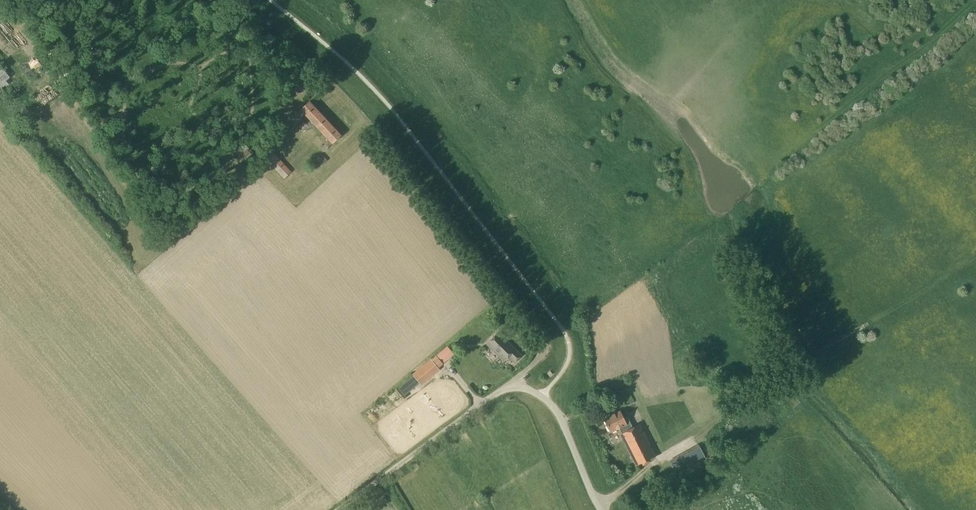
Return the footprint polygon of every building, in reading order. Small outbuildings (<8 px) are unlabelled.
[(308,117),(311,120),(319,113),(309,102),(301,109),(297,113),(303,118),(304,117),(306,119),(308,117)] [(311,120),(321,131),(329,124),(319,113),(311,120)] [(329,124),(321,131),(327,137),(322,142),(325,144),(327,147),(328,148),(332,143),(340,136),(329,124)] [(244,143),(232,154),(241,163),(253,153),(244,143)] [(269,149),(262,155),(269,163),(276,156),(269,149)] [(314,161),(317,163),(319,161),(322,164),(326,160),(321,155),(314,161)] [(276,171),(284,164),(276,156),(269,163),(276,171)] [(291,172),(284,164),(276,171),(284,179),(291,172)] [(487,344),(503,361),(508,356),(514,362),(520,356),(497,333),(487,344)] [(524,342),(530,347),(534,342),(527,337),(524,342)] [(435,356),(440,362),(452,352),(447,346),(435,356)] [(413,375),(421,385),(439,369),(431,360),(413,375)] [(629,431),(626,425),(628,424),(622,413),(606,421),(612,433),(621,428),(624,434),(629,431)] [(622,435),(637,466),(645,462),(646,464),(652,461),(651,458),(655,456),(640,426),(629,431),(624,434),(622,435)] [(670,451),(673,457),(684,451),(681,446),(670,451)] [(672,463),(677,472),(705,456),(701,448),(672,463)]
